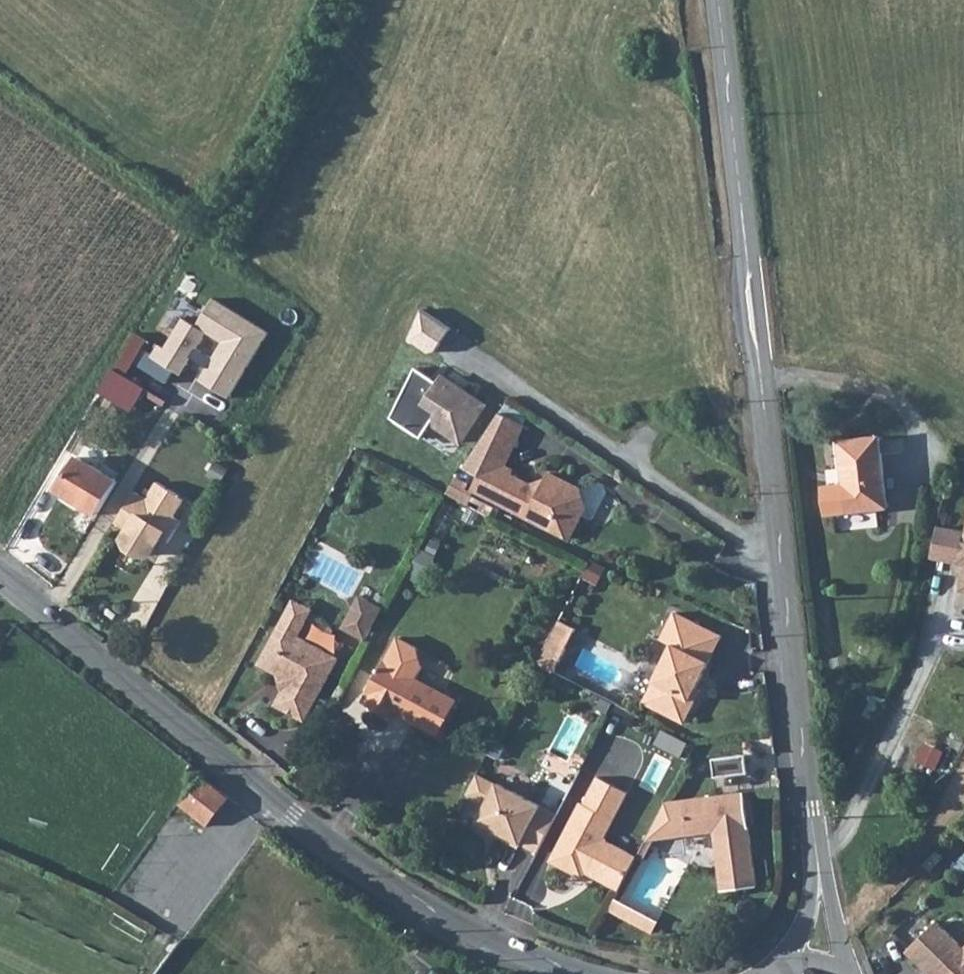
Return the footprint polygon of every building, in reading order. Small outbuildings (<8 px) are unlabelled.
[(230,398),(268,333),(212,298),(195,325),(182,319),(163,349),(158,346),(149,355),(146,352),(137,365),(164,383),(172,371),(179,375),(206,335),(220,344),(197,380),(230,398)] [(422,309),(408,339),(429,353),(435,352),(451,329),(422,309)] [(146,341),(135,335),(97,392),(130,413),(143,390),(125,377),(146,341)] [(416,367),(390,418),(421,438),(431,423),(461,443),(485,405),(443,377),(439,383),(416,367)] [(499,413),(462,468),(477,476),(471,489),(569,539),(585,508),(578,489),(547,473),(541,485),(535,488),(510,475),(512,471),(504,466),(524,425),(499,413)] [(844,485),(821,487),(825,515),(887,508),(879,437),(839,442),(844,485)] [(118,481),(78,457),(57,491),(97,515),(118,481)] [(467,484),(456,478),(447,493),(489,517),(494,507),(464,491),(467,484)] [(186,499),(158,482),(147,499),(135,492),(116,522),(129,530),(123,539),(128,548),(139,556),(150,555),(160,537),(169,543),(182,521),(175,517),(186,499)] [(935,529),(929,558),(963,565),(963,534),(935,529)] [(351,633),(366,641),(383,608),(359,595),(354,606),(362,610),(351,633)] [(287,612),(306,623),(313,610),(294,600),(287,612)] [(354,606),(342,628),(351,633),(362,610),(354,606)] [(277,675),(282,691),(275,705),(305,721),(339,658),(299,636),(306,623),(287,612),(259,665),(277,675)] [(722,636),(675,612),(661,639),(672,645),(643,703),(684,723),(695,702),(691,700),(697,688),(722,636)] [(548,642),(535,664),(553,673),(576,629),(559,621),(548,642)] [(398,638),(364,701),(396,719),(399,714),(438,735),(457,700),(418,679),(423,669),(417,648),(398,638)] [(701,690),(697,688),(691,700),(695,702),(701,690)] [(746,755),(713,759),(715,778),(748,774),(746,755)] [(521,844),(538,853),(558,814),(498,783),(498,784),(477,774),(466,796),(482,804),(477,813),(479,820),(478,822),(492,829),(505,836),(504,839),(519,847),(521,844)] [(620,891),(637,857),(608,841),(606,835),(629,792),(598,776),(584,803),(581,802),(550,861),(583,879),(586,873),(620,891)] [(229,799),(202,777),(180,804),(207,826),(229,799)] [(757,887),(745,793),(665,803),(646,841),(714,832),(722,891),(757,887)] [(505,836),(492,829),(491,833),(504,839),(505,836)] [(658,921),(615,899),(610,910),(652,932),(658,921)] [(928,973),(963,973),(963,948),(937,921),(906,952),(928,973)]
